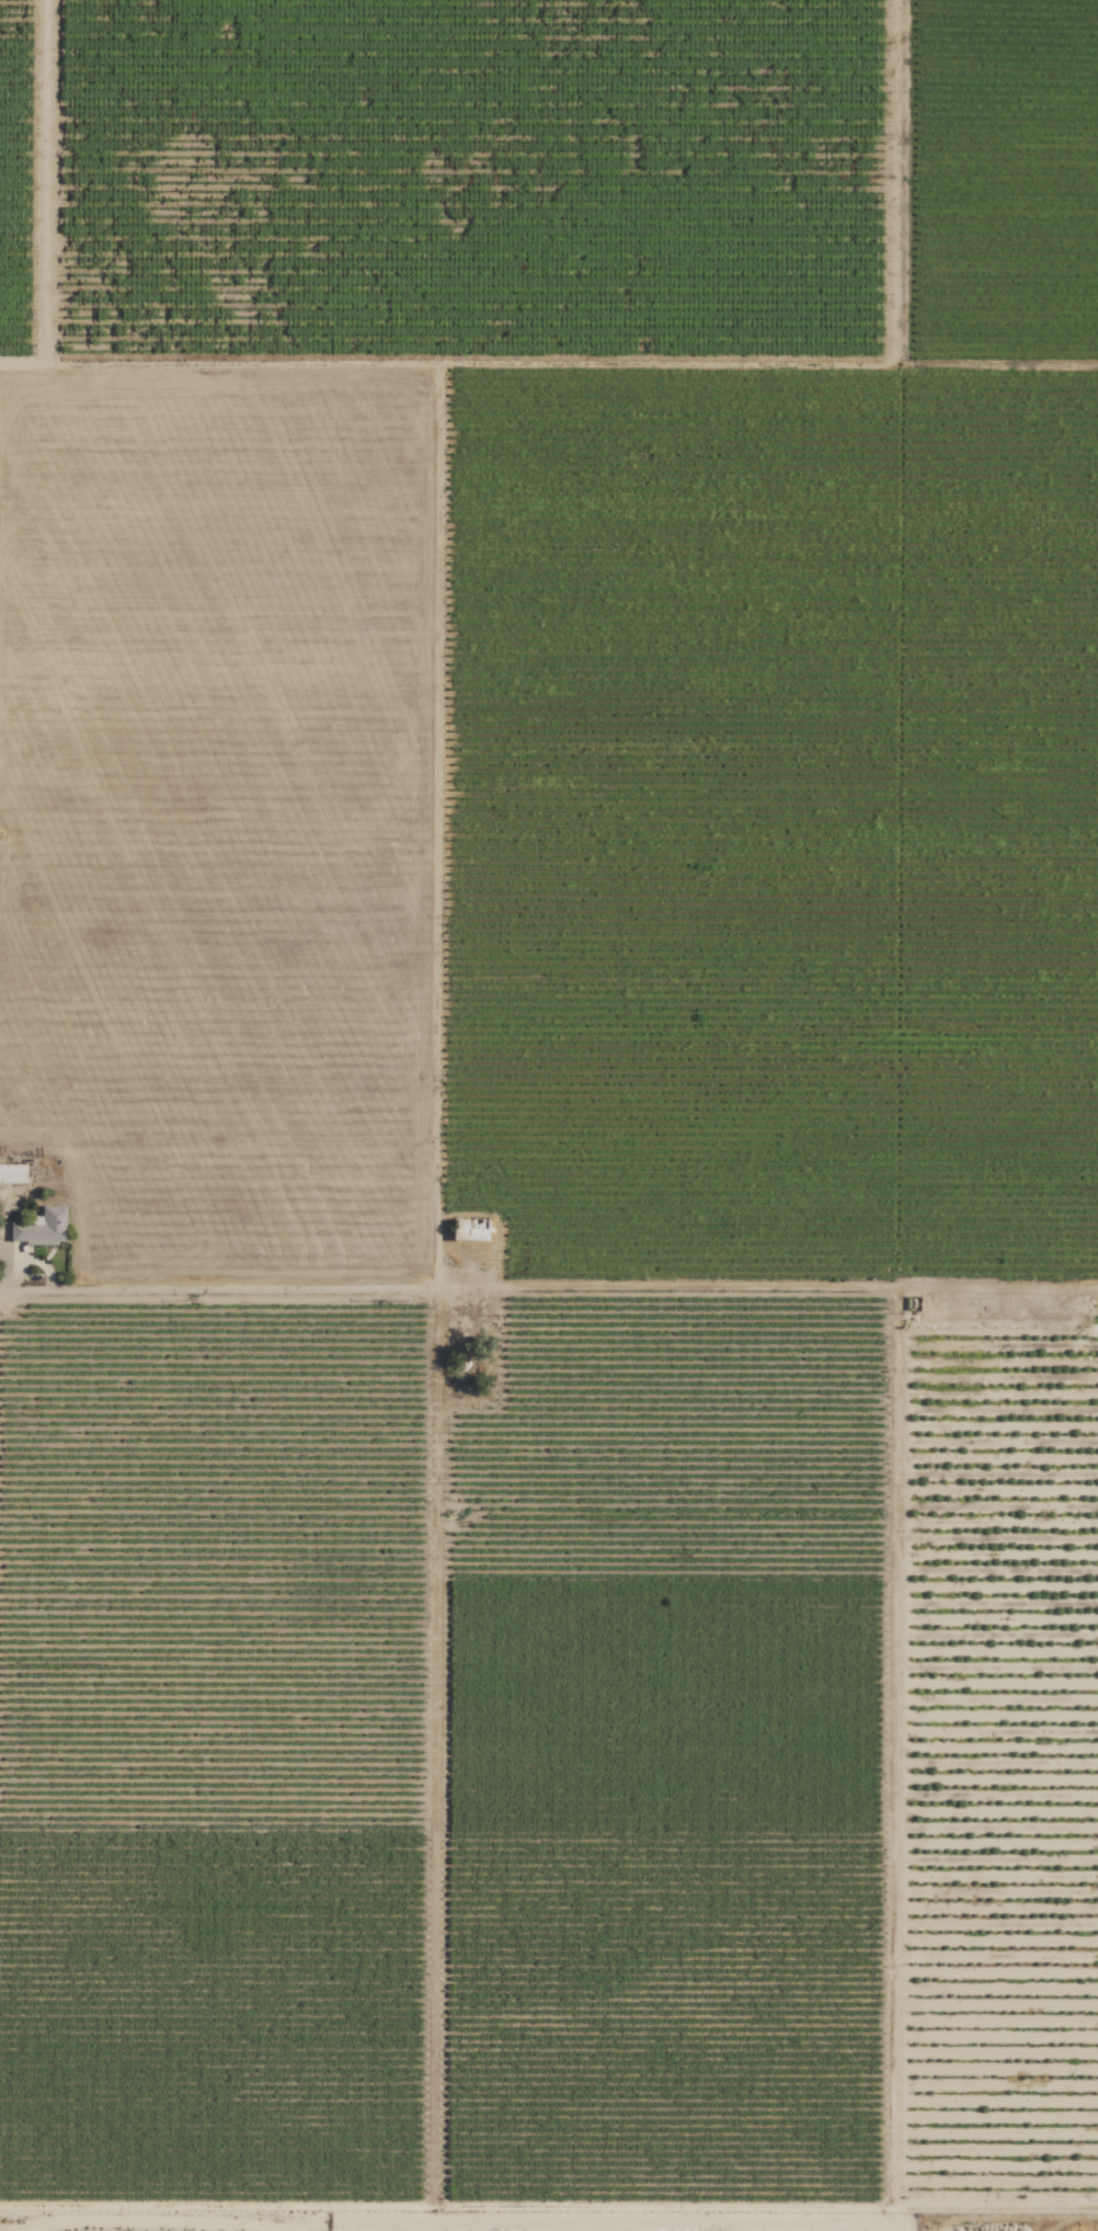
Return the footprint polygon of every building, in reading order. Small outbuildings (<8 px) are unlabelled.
[(0,1164),(0,1183),(25,1183),(25,1164),(0,1164)] [(65,1205),(41,1205),(41,1216),(32,1216),(32,1223),(10,1223),(10,1243),(65,1244),(65,1205)] [(452,1241),(488,1241),(487,1219),(452,1219),(452,1241)]
